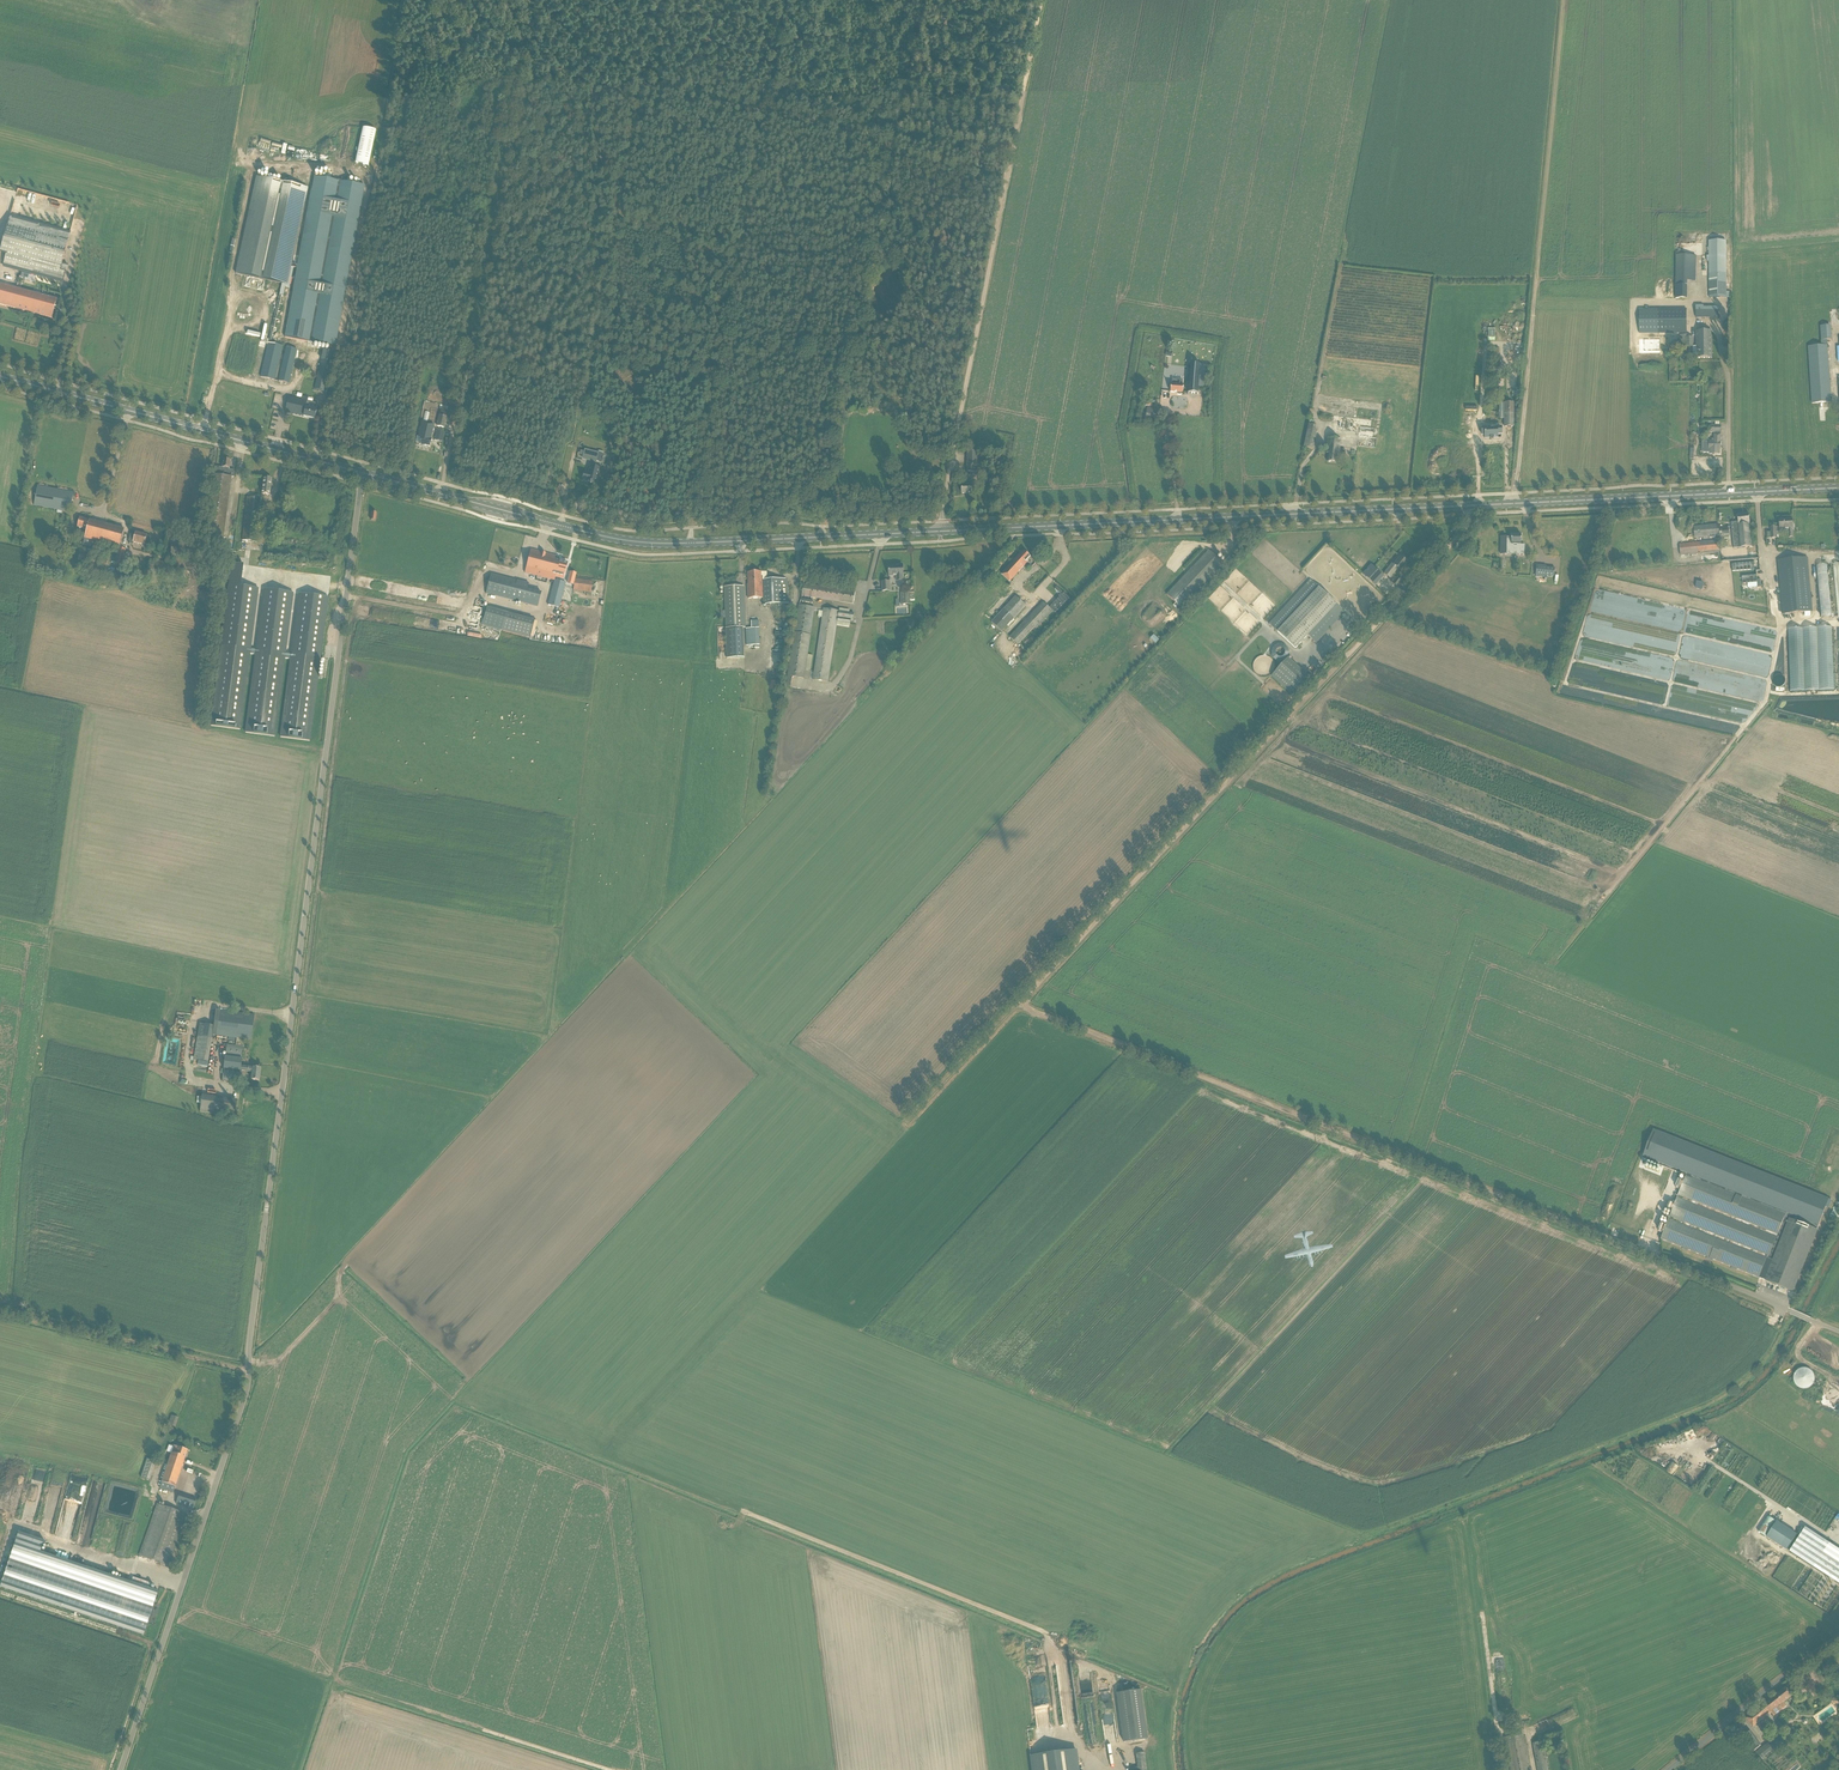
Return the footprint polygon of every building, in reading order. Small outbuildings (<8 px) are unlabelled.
[(282,284),(279,295),(284,297),(287,285),(291,265),(308,188),(256,177),(236,274),(282,284)] [(298,269),(285,337),(335,347),(365,187),(315,178),(298,266),(291,264),(291,267),(298,269)] [(7,254),(3,266),(63,282),(68,265),(62,264),(70,233),(10,217),(1,252),(7,254)] [(1709,240),(1709,298),(1730,298),(1730,292),(1726,293),(1726,241),(1709,240)] [(1692,281),(1692,255),(1675,255),(1675,299),(1687,299),(1687,281),(1692,281)] [(37,315),(42,296),(0,285),(0,305),(37,315)] [(42,296),(37,315),(51,319),(56,300),(42,296)] [(1591,305),(1591,298),(1569,297),(1569,305),(1591,305)] [(1718,318),(1718,307),(1703,307),(1703,306),(1696,306),(1696,318),(1718,318)] [(1639,309),(1639,333),(1686,333),(1686,309),(1639,309)] [(1822,325),(1822,340),(1833,339),(1832,325),(1822,325)] [(1706,348),(1706,331),(1696,331),(1696,347),(1693,347),(1693,355),(1696,355),(1696,358),(1712,358),(1712,348),(1706,348)] [(1693,347),(1693,338),(1686,338),(1686,335),(1680,335),(1680,347),(1693,347)] [(1644,351),(1660,351),(1660,339),(1644,339),(1644,351)] [(268,343),(260,377),(274,380),(282,346),(268,343)] [(1808,347),(1812,397),(1812,403),(1831,402),(1827,345),(1808,347)] [(286,347),(278,381),(289,383),(293,365),(296,349),(286,347)] [(1190,365),(1188,394),(1198,394),(1200,365),(1190,365)] [(1171,384),(1170,392),(1177,393),(1177,394),(1178,395),(1181,395),(1182,394),(1182,393),(1183,393),(1183,385),(1182,385),(1182,380),(1172,380),(1172,384),(1171,384)] [(289,396),(286,406),(285,412),(314,419),(316,413),(318,404),(307,402),(308,398),(302,397),(301,400),(290,398),(290,397),(289,396)] [(1144,399),(1143,407),(1147,407),(1146,423),(1160,424),(1162,408),(1151,407),(1152,400),(1144,399)] [(1504,426),(1513,427),(1514,402),(1504,402),(1504,419),(1504,422),(1504,426)] [(1338,403),(1337,411),(1357,414),(1359,406),(1338,403)] [(906,414),(900,416),(901,418),(902,418),(903,419),(900,420),(903,429),(912,426),(909,417),(907,418),(907,416),(906,414)] [(440,416),(437,426),(444,428),(445,425),(446,417),(440,416)] [(1339,422),(1338,430),(1355,432),(1356,425),(1370,427),(1371,421),(1333,417),(1333,421),(1339,422)] [(422,422),(419,437),(421,437),(419,444),(429,446),(431,439),(430,439),(434,425),(422,422)] [(1303,447),(1313,449),(1317,430),(1315,429),(1316,426),(1308,424),(1303,447)] [(1489,426),(1483,426),(1483,434),(1484,434),(1485,438),(1502,437),(1501,427),(1489,427),(1489,426)] [(1358,436),(1373,438),(1374,429),(1360,427),(1358,436)] [(437,431),(435,441),(441,442),(442,442),(444,432),(443,432),(437,431)] [(1702,442),(1702,453),(1710,453),(1710,454),(1720,454),(1720,449),(1721,449),(1721,438),(1721,434),(1714,434),(1714,442),(1709,442),(1709,444),(1707,444),(1707,442),(1702,442)] [(1341,440),(1335,439),(1327,438),(1326,453),(1328,453),(1327,462),(1336,463),(1337,455),(1345,455),(1345,450),(1340,450),(1341,440)] [(584,449),(582,458),(596,461),(598,453),(584,449)] [(967,472),(975,472),(975,467),(977,467),(977,452),(967,452),(968,466),(967,467),(967,472)] [(585,473),(583,480),(586,481),(586,482),(590,483),(590,484),(591,484),(591,483),(595,484),(599,469),(590,466),(588,474),(585,473)] [(264,478),(263,484),(262,494),(269,495),(271,479),(264,478)] [(973,481),(967,482),(961,482),(962,494),(969,493),(969,494),(973,494),(973,481)] [(57,510),(56,512),(61,513),(62,511),(70,512),(73,493),(37,486),(34,505),(57,510)] [(1738,522),(1732,523),(1732,529),(1734,549),(1753,547),(1749,520),(1749,514),(1737,515),(1738,522)] [(79,518),(78,524),(77,527),(87,530),(84,539),(85,539),(83,545),(96,548),(98,542),(102,543),(107,525),(89,520),(89,521),(79,518)] [(1793,537),(1793,529),(1793,525),(1792,519),(1779,519),(1780,530),(1788,530),(1789,537),(1793,537)] [(1709,537),(1710,539),(1715,538),(1715,536),(1719,536),(1719,535),(1729,534),(1729,527),(1718,528),(1718,524),(1694,527),(1695,538),(1709,537)] [(107,525),(102,543),(116,547),(114,553),(117,553),(115,563),(121,565),(125,550),(119,548),(124,529),(107,525)] [(130,541),(129,544),(133,545),(134,543),(144,545),(144,544),(148,545),(151,537),(136,533),(134,537),(131,536),(129,541),(130,541)] [(1501,537),(1501,550),(1507,550),(1519,550),(1519,555),(1524,555),(1524,548),(1524,545),(1521,545),(1521,534),(1511,534),(1511,537),(1507,537),(1501,537)] [(1719,550),(1718,541),(1679,544),(1680,555),(1698,554),(1698,552),(1719,550)] [(529,555),(525,573),(550,579),(551,574),(555,575),(555,577),(562,579),(564,574),(567,563),(554,560),(555,556),(531,550),(529,555)] [(1204,555),(1167,595),(1176,603),(1173,606),(1181,612),(1183,610),(1203,589),(1221,570),(1225,566),(1208,550),(1204,555)] [(1018,555),(1011,564),(1019,571),(1028,562),(1027,561),(1030,558),(1023,551),(1019,556),(1018,555)] [(78,560),(93,564),(95,558),(80,554),(78,560)] [(1392,563),(1384,574),(1389,578),(1390,578),(1398,568),(1401,571),(1408,563),(1400,557),(1394,565),(1392,563)] [(1807,557),(1777,560),(1777,563),(1781,607),(1782,614),(1812,611),(1807,560),(1807,557)] [(221,644),(211,726),(240,729),(250,654),(255,655),(245,733),(275,737),(285,659),(290,659),(280,737),(309,741),(320,657),(328,598),(299,594),(291,653),(291,654),(286,653),(286,652),(285,652),(293,593),(264,589),(256,649),(256,648),(256,649),(251,649),(251,648),(250,648),(258,589),(240,586),(243,571),(242,571),(243,565),(232,563),(221,644)] [(1367,569),(1363,574),(1375,586),(1383,577),(1371,565),(1371,566),(1367,569)] [(1545,576),(1554,577),(1555,568),(1546,567),(1546,566),(1536,565),(1535,576),(1545,577),(1545,576)] [(1832,616),(1828,565),(1817,565),(1820,617),(1832,616)] [(889,576),(896,576),(896,581),(903,581),(902,576),(903,576),(903,566),(888,566),(889,576)] [(748,586),(748,599),(763,598),(763,605),(789,604),(788,581),(785,579),(763,580),(762,577),(761,577),(761,572),(748,573),(749,586),(748,586)] [(491,573),(486,594),(537,607),(541,592),(527,588),(529,583),(491,573)] [(570,573),(567,583),(573,585),(576,574),(570,573)] [(1389,578),(1388,579),(1393,583),(1397,586),(1401,582),(1402,583),(1404,581),(1398,577),(1396,578),(1392,575),(1390,578),(1389,578)] [(1757,576),(1742,577),(1742,584),(1747,584),(1748,589),(1757,588),(1761,588),(1761,580),(1757,581),(1757,576)] [(555,579),(548,605),(552,606),(560,608),(566,582),(555,579)] [(575,579),(573,590),(591,592),(592,581),(575,579)] [(1316,643),(1345,612),(1310,580),(1269,625),(1295,649),(1307,636),(1316,643)] [(890,591),(889,581),(882,582),(882,591),(890,591)] [(803,584),(802,596),(854,604),(854,600),(855,592),(803,584)] [(744,586),(723,587),(725,628),(742,628),(745,628),(744,586)] [(900,592),(901,605),(910,604),(909,592),(900,592)] [(1064,592),(1049,607),(1055,613),(1069,598),(1064,592)] [(1026,606),(1015,595),(991,622),(1002,632),(1026,606)] [(1052,611),(1043,601),(1010,637),(1018,645),(1034,627),(1036,629),(1052,611)] [(799,605),(795,633),(794,633),(786,686),(791,687),(792,678),(804,679),(806,670),(810,670),(812,655),(808,655),(810,635),(814,608),(799,605)] [(854,614),(824,609),(813,680),(828,682),(837,622),(850,624),(851,619),(853,619),(854,614)] [(506,613),(501,630),(523,636),(527,637),(529,638),(530,633),(534,621),(506,613)] [(1271,676),(1293,696),(1309,678),(1288,658),(1271,676)] [(244,1039),(247,1040),(247,1043),(251,1044),(251,1040),(254,1015),(216,1010),(212,1035),(236,1038),(235,1046),(227,1045),(225,1057),(223,1069),(224,1069),(222,1081),(238,1083),(240,1071),(252,1072),(251,1080),(259,1081),(260,1068),(253,1067),(253,1068),(241,1067),(242,1059),(243,1047),(244,1039)] [(199,1024),(197,1037),(211,1039),(213,1026),(199,1024)] [(197,1037),(193,1060),(198,1061),(198,1066),(208,1067),(208,1062),(211,1039),(197,1037)] [(201,1103),(200,1112),(234,1117),(236,1100),(202,1095),(201,1097),(197,1096),(196,1102),(201,1103)] [(1829,1154),(1836,1157),(1838,1150),(1838,1136),(1836,1135),(1829,1154)] [(1766,1281),(1790,1219),(1686,1174),(1684,1181),(1679,1179),(1676,1188),(1680,1190),(1675,1203),(1670,1201),(1667,1210),(1671,1211),(1666,1224),(1662,1223),(1658,1231),(1663,1233),(1661,1239),(1682,1247),(1682,1249),(1687,1251),(1687,1249),(1706,1257),(1706,1259),(1711,1261),(1711,1259),(1730,1267),(1730,1268),(1735,1270),(1735,1269),(1759,1278),(1766,1281)] [(1792,1292),(1817,1230),(1790,1219),(1766,1281),(1792,1292)] [(1791,1372),(1797,1390),(1814,1384),(1807,1366),(1791,1372)] [(177,1425),(178,1416),(170,1415),(169,1424),(177,1425)] [(159,1489),(167,1491),(173,1493),(175,1487),(187,1451),(174,1446),(159,1489)] [(1665,1470),(1672,1475),(1686,1453),(1680,1449),(1665,1470)] [(147,1459),(140,1478),(149,1480),(156,1462),(147,1459)] [(73,1512),(81,1514),(87,1481),(70,1478),(66,1499),(72,1501),(71,1509),(74,1509),(73,1512)] [(176,1504),(193,1510),(196,1500),(179,1494),(176,1504)] [(139,1555),(162,1563),(168,1565),(186,1514),(157,1504),(139,1555)] [(1766,1515),(1756,1530),(1787,1550),(1797,1535),(1766,1515)] [(1805,1527),(1789,1552),(1838,1584),(1838,1549),(1805,1527)] [(18,1535),(0,1587),(144,1636),(158,1592),(149,1589),(151,1584),(134,1578),(132,1583),(41,1552),(44,1543),(18,1535)] [(1783,1703),(1785,1701),(1792,1695),(1785,1687),(1746,1718),(1753,1727),(1772,1712),(1774,1716),(1786,1707),(1783,1703)] [(1148,1739),(1141,1690),(1117,1693),(1124,1742),(1148,1739)] [(1756,1752),(1763,1759),(1780,1746),(1774,1738),(1756,1752)] [(1537,1769),(1548,1769),(1543,1742),(1533,1743),(1537,1769)] [(1128,1769),(1146,1769),(1144,1753),(1136,1754),(1137,1767),(1128,1768),(1128,1769)]
